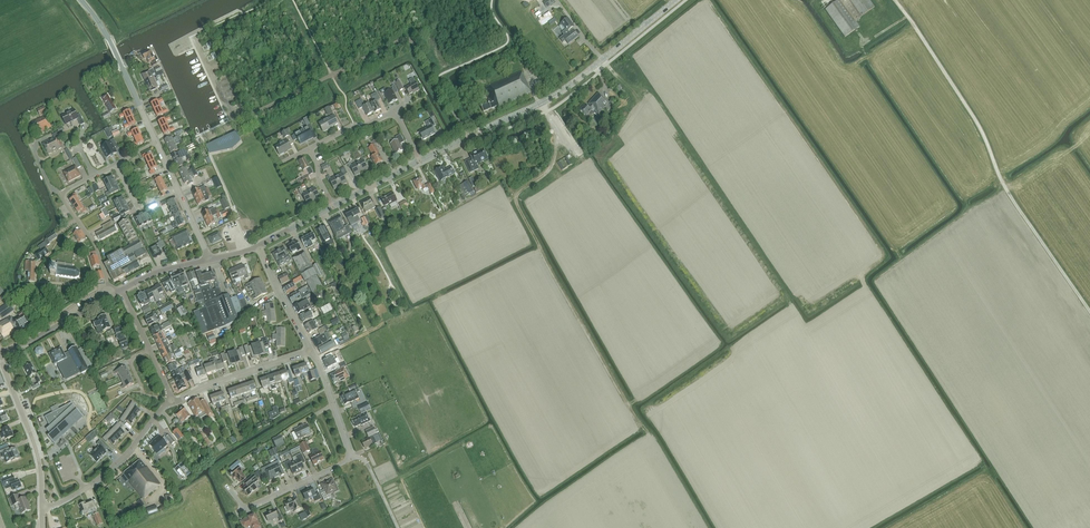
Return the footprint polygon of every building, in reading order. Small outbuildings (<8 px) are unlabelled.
[(869,0),(839,0),(826,10),(845,37),(860,27),(855,21),(860,18),(874,7),(869,0)] [(566,41),(568,44),(578,37),(573,30),(573,31),(572,29),(574,27),(568,18),(561,23),(558,26),(563,32),(562,33),(564,35),(560,39),(563,43),(566,41)] [(150,50),(142,54),(145,59),(147,58),(149,63),(151,62),(153,66),(157,64),(156,61),(158,60),(156,56),(154,57),(150,50)] [(152,77),(151,74),(155,72),(153,70),(153,69),(149,71),(142,74),(145,81),(152,77)] [(483,113),(498,106),(498,108),(531,93),(521,71),(484,88),(489,101),(480,105),(483,113)] [(157,88),(157,87),(161,86),(155,74),(155,72),(151,74),(152,77),(145,81),(146,83),(150,92),(154,90),(157,88)] [(404,89),(399,81),(398,79),(394,82),(395,84),(400,91),(404,89)] [(416,91),(416,92),(420,90),(413,79),(409,81),(411,85),(405,88),(407,91),(408,92),(409,95),(416,91)] [(388,92),(387,90),(385,89),(381,91),(382,94),(384,94),(390,104),(397,100),(394,93),(398,91),(395,85),(392,87),(393,89),(388,92)] [(622,95),(625,92),(619,85),(615,88),(622,95)] [(380,99),(377,92),(371,96),(374,102),(370,104),(375,113),(382,109),(377,101),(380,99)] [(587,116),(589,119),(594,113),(593,112),(595,110),(599,114),(604,108),(608,111),(612,106),(613,107),(617,104),(611,99),(608,102),(598,93),(586,106),(585,105),(580,110),(586,116),(587,116)] [(113,104),(107,94),(102,98),(108,108),(111,113),(116,109),(116,108),(113,104)] [(151,104),(154,110),(161,107),(159,104),(163,102),(162,99),(158,101),(151,104)] [(365,105),(362,99),(356,102),(359,109),(363,107),(367,116),(369,115),(374,112),(369,103),(365,105)] [(324,109),(328,116),(333,113),(330,106),(324,109)] [(44,115),(47,113),(44,107),(37,110),(40,115),(40,116),(44,115)] [(162,111),(161,107),(154,110),(157,117),(162,115),(164,114),(168,112),(167,109),(162,111)] [(62,115),(67,125),(78,119),(79,122),(81,125),(85,124),(80,115),(80,114),(78,115),(76,116),(73,109),(62,115)] [(125,116),(127,120),(133,117),(130,110),(123,113),(124,113),(119,115),(121,118),(125,116)] [(319,123),(323,132),(328,130),(328,129),(338,124),(334,115),(319,123)] [(38,133),(51,127),(46,116),(32,122),(38,133)] [(129,127),(136,124),(133,117),(127,120),(128,124),(124,126),(125,128),(129,127)] [(169,117),(165,119),(158,122),(161,129),(168,126),(166,122),(170,120),(169,117)] [(310,133),(314,131),(307,117),(303,119),(307,128),(295,134),(291,137),(294,142),(298,139),(300,144),(313,138),(310,133)] [(432,128),(435,126),(431,119),(425,122),(428,127),(419,132),(424,140),(435,134),(432,128)] [(169,129),(168,126),(161,129),(164,135),(171,132),(175,130),(174,127),(169,129)] [(133,135),(135,138),(141,136),(138,129),(132,132),(128,134),(129,136),(133,135)] [(290,146),(294,144),(289,136),(290,136),(287,130),(281,133),(285,138),(286,138),(287,140),(284,142),(283,141),(282,141),(280,142),(279,143),(280,144),(275,147),(279,155),(292,149),(290,146)] [(62,140),(58,132),(53,135),(54,138),(43,143),(48,154),(62,148),(59,141),(62,140)] [(382,142),(387,140),(384,135),(383,136),(382,133),(378,135),(382,142)] [(226,148),(238,141),(235,135),(208,147),(210,153),(226,148)] [(400,144),(404,142),(400,135),(396,137),(396,141),(391,144),(396,155),(399,153),(400,153),(400,152),(403,151),(400,144)] [(132,144),(133,147),(138,145),(144,142),(141,136),(135,138),(136,142),(132,144)] [(180,136),(176,138),(173,139),(172,137),(171,137),(170,137),(165,140),(168,146),(182,140),(180,136)] [(196,138),(200,148),(205,146),(201,136),(196,138)] [(110,145),(107,146),(102,148),(107,158),(117,153),(116,151),(119,149),(113,139),(110,141),(111,143),(110,144),(110,145)] [(380,146),(376,139),(373,142),(375,145),(369,148),(373,156),(371,157),(376,165),(383,161),(380,156),(380,155),(377,148),(380,146)] [(182,140),(168,146),(171,153),(177,151),(177,150),(178,150),(176,146),(179,144),(180,146),(184,144),(182,140)] [(477,165),(488,159),(483,149),(470,155),(472,159),(465,162),(470,173),(479,169),(477,165)] [(172,155),(175,162),(189,156),(187,151),(183,153),(184,155),(181,156),(179,152),(178,153),(177,153),(172,155)] [(145,158),(148,164),(154,162),(151,155),(148,156),(147,154),(142,156),(144,158),(145,158)] [(187,161),(191,160),(189,156),(175,162),(178,169),(184,166),(185,165),(183,161),(186,160),(187,161)] [(72,160),(76,166),(64,172),(69,182),(81,176),(77,169),(81,167),(76,157),(72,160)] [(310,175),(313,173),(310,167),(309,167),(305,158),(299,161),(303,171),(307,169),(310,175)] [(363,160),(357,163),(362,173),(368,169),(365,164),(363,160)] [(154,170),(157,168),(154,162),(148,164),(151,171),(150,172),(151,174),(155,172),(154,170)] [(321,166),(324,171),(331,167),(328,162),(321,166)] [(352,166),(350,163),(347,164),(349,167),(350,167),(355,176),(362,173),(357,163),(352,166)] [(179,171),(182,177),(196,171),(194,167),(190,168),(191,170),(188,171),(186,167),(185,168),(184,168),(179,171)] [(440,182),(455,174),(451,167),(444,171),(443,168),(435,172),(440,182)] [(191,178),(198,175),(197,173),(196,171),(182,177),(185,184),(188,183),(189,185),(193,183),(191,178)] [(342,173),(336,177),(341,186),(347,183),(343,176),(342,173)] [(114,179),(112,175),(103,180),(107,187),(116,183),(114,179)] [(311,179),(308,175),(301,179),(300,178),(297,180),(299,185),(311,179)] [(155,181),(158,187),(165,184),(162,178),(158,179),(157,176),(153,178),(154,181),(155,181)] [(331,179),(329,176),(327,177),(328,181),(329,180),(334,190),(341,186),(336,177),(331,179)] [(428,188),(431,194),(435,192),(430,183),(425,186),(423,183),(422,183),(420,178),(414,182),(416,187),(417,189),(418,190),(422,187),(423,190),(428,188)] [(474,191),(470,183),(468,181),(459,186),(467,198),(475,193),(474,191)] [(118,187),(118,186),(116,183),(107,187),(109,192),(106,194),(107,196),(119,190),(118,187)] [(164,192),(168,191),(165,184),(158,187),(161,194),(160,194),(161,197),(166,195),(164,192)] [(210,191),(208,188),(205,189),(204,187),(200,189),(192,192),(195,198),(210,191)] [(315,188),(308,191),(314,201),(320,198),(315,188)] [(302,194),(307,204),(314,201),(308,191),(304,193),(301,189),(298,190),(299,192),(301,195),(302,194)] [(195,198),(198,205),(208,201),(209,198),(209,197),(212,196),(210,191),(195,198)] [(390,205),(396,202),(397,201),(393,193),(381,199),(385,206),(389,204),(390,205)] [(70,201),(74,207),(80,203),(76,197),(77,196),(76,194),(72,196),(73,199),(70,201)] [(126,203),(124,199),(122,196),(114,200),(117,208),(126,203)] [(360,203),(364,209),(366,213),(376,208),(375,206),(371,198),(360,203)] [(168,204),(170,209),(177,206),(174,200),(169,202),(169,200),(161,203),(163,207),(168,204)] [(399,204),(403,211),(409,208),(408,206),(409,205),(407,200),(405,201),(399,204)] [(84,209),(80,203),(74,207),(78,213),(81,211),(83,213),(87,211),(85,208),(84,209)] [(128,207),(126,203),(117,208),(121,215),(124,214),(130,211),(128,207)] [(169,217),(170,219),(172,223),(182,218),(179,212),(177,206),(170,209),(171,213),(169,214),(170,216),(169,216),(169,217)] [(347,218),(349,222),(351,226),(360,221),(358,216),(360,214),(357,207),(351,211),(345,214),(347,218)] [(385,216),(381,208),(380,207),(375,210),(380,219),(385,216)] [(101,210),(103,213),(100,215),(102,219),(109,215),(105,208),(101,210)] [(215,211),(214,208),(202,214),(205,220),(213,217),(213,216),(217,215),(215,211)] [(134,218),(139,228),(152,222),(147,212),(134,218)] [(115,223),(122,219),(121,219),(126,217),(124,214),(121,215),(113,219),(115,223)] [(332,230),(337,238),(338,237),(339,239),(352,232),(348,226),(344,227),(342,222),(344,221),(341,216),(329,223),(332,230)] [(208,227),(216,223),(213,217),(205,220),(208,227)] [(172,223),(171,223),(172,226),(174,227),(175,229),(178,227),(185,224),(182,218),(172,223)] [(154,221),(155,222),(158,229),(164,226),(161,220),(160,220),(160,219),(154,221)] [(245,229),(250,227),(246,219),(241,221),(245,229)] [(140,268),(136,260),(146,254),(128,220),(119,225),(130,246),(108,258),(110,262),(105,265),(111,275),(110,275),(114,282),(140,268)] [(119,230),(117,226),(116,225),(114,226),(112,221),(102,227),(104,229),(96,233),(100,241),(117,231),(119,230)] [(324,243),(329,241),(332,239),(325,225),(317,230),(324,243)] [(86,237),(81,230),(74,234),(79,244),(85,239),(84,238),(86,237)] [(172,238),(173,240),(175,244),(183,240),(185,247),(193,243),(188,230),(172,238)] [(46,239),(45,241),(45,242),(38,246),(41,250),(35,255),(39,260),(49,253),(46,248),(45,248),(50,244),(49,243),(57,237),(54,233),(46,239)] [(222,240),(219,233),(215,235),(209,237),(213,244),(218,242),(222,240)] [(316,239),(313,233),(301,239),(306,249),(312,246),(314,245),(312,241),(316,239)] [(175,244),(173,240),(170,241),(173,248),(176,247),(178,250),(185,247),(183,240),(175,244)] [(148,249),(154,259),(162,254),(160,250),(166,246),(163,241),(148,249)] [(301,250),(297,241),(288,246),(293,254),(301,250)] [(273,254),(278,263),(280,267),(291,261),(284,248),(273,254)] [(97,256),(96,251),(89,253),(90,258),(93,267),(100,265),(97,256)] [(318,277),(313,269),(311,265),(307,257),(305,253),(301,255),(301,254),(293,258),(296,264),(300,271),(302,275),(306,283),(307,282),(313,293),(323,288),(317,277),(318,277)] [(29,271),(28,282),(35,282),(36,262),(26,261),(26,271),(29,271)] [(72,269),(73,265),(58,263),(57,269),(51,268),(51,274),(56,275),(56,276),(76,279),(79,277),(80,272),(77,270),(72,269)] [(245,276),(246,279),(249,278),(248,274),(251,273),(247,264),(244,266),(243,264),(235,267),(240,278),(245,276)] [(313,266),(319,278),(324,275),(318,264),(313,266)] [(236,283),(235,280),(240,278),(235,267),(228,271),(234,284),(236,283)] [(99,282),(105,280),(102,271),(96,273),(99,282)] [(170,276),(172,281),(171,281),(176,291),(182,289),(181,287),(189,284),(187,279),(187,278),(184,271),(170,276)] [(187,273),(190,282),(194,281),(195,285),(199,284),(194,271),(187,273)] [(203,335),(245,319),(237,297),(230,299),(229,295),(222,297),(220,289),(211,291),(210,288),(211,288),(210,282),(211,282),(211,283),(214,283),(214,281),(216,288),(219,288),(218,282),(217,282),(215,276),(213,276),(212,272),(202,275),(202,271),(195,273),(199,285),(200,289),(204,300),(203,300),(198,302),(201,310),(194,312),(203,335)] [(289,281),(286,274),(279,278),(282,285),(289,281)] [(300,275),(292,279),(294,284),(302,279),(300,275)] [(171,281),(169,278),(161,282),(165,289),(169,286),(172,293),(176,291),(171,281)] [(254,291),(264,286),(261,278),(247,285),(248,287),(251,286),(254,291)] [(297,289),(293,283),(283,288),(287,295),(297,289)] [(156,288),(153,289),(159,300),(162,298),(160,294),(164,292),(159,284),(155,286),(156,288)] [(254,299),(267,293),(264,286),(254,291),(256,296),(253,297),(254,299)] [(156,301),(159,300),(153,289),(151,291),(150,289),(145,291),(150,300),(154,297),(156,301)] [(200,289),(194,291),(198,302),(203,300),(204,300),(200,289)] [(298,292),(289,297),(292,303),(298,300),(298,301),(301,299),(301,298),(303,298),(304,300),(306,299),(311,296),(309,293),(303,297),(300,292),(299,291),(298,292)] [(140,305),(143,303),(145,306),(151,303),(145,292),(136,297),(140,305)] [(298,314),(308,308),(311,306),(306,299),(304,300),(294,306),(298,314)] [(32,326),(26,315),(23,311),(18,314),(19,317),(17,318),(18,320),(14,322),(11,316),(9,314),(14,310),(9,303),(0,309),(0,314),(4,320),(0,323),(0,332),(4,339),(18,330),(20,333),(32,326)] [(159,310),(161,314),(162,315),(174,308),(171,303),(159,309),(159,310)] [(262,312),(263,314),(275,313),(274,304),(272,304),(265,305),(266,311),(262,312)] [(145,314),(151,311),(148,305),(142,309),(145,314)] [(178,310),(181,316),(188,313),(184,306),(178,310)] [(145,319),(148,325),(157,321),(160,320),(156,311),(152,313),(153,315),(145,319)] [(313,317),(310,311),(300,317),(303,323),(313,317)] [(263,317),(267,317),(268,323),(272,322),(276,322),(275,313),(263,314),(263,317)] [(99,320),(94,322),(94,323),(94,324),(93,325),(94,326),(96,327),(96,328),(98,334),(99,334),(103,333),(103,332),(107,331),(108,333),(112,331),(111,329),(106,316),(99,319),(99,320)] [(170,321),(163,325),(161,327),(160,324),(150,329),(153,335),(162,331),(172,326),(170,321)] [(318,329),(314,321),(305,326),(309,334),(318,329)] [(118,340),(122,350),(129,347),(121,325),(114,328),(117,336),(116,339),(118,340)] [(327,332),(324,327),(318,330),(321,335),(327,332)] [(273,335),(273,338),(285,338),(285,329),(281,329),(277,329),(277,335),(273,335)] [(328,341),(332,339),(328,332),(324,334),(318,337),(312,340),(315,345),(316,348),(322,345),(328,342),(328,341)] [(154,337),(157,344),(166,340),(165,337),(164,334),(163,333),(154,337)] [(347,333),(341,336),(344,341),(350,338),(347,333)] [(285,347),(285,338),(273,338),(273,340),(277,340),(277,347),(280,347),(285,347)] [(269,347),(266,339),(262,340),(262,342),(256,344),(260,356),(267,354),(265,349),(269,347)] [(168,347),(167,346),(169,345),(166,340),(157,344),(160,351),(168,347)] [(322,354),(335,347),(332,342),(319,349),(322,354)] [(252,359),(260,356),(256,344),(249,347),(248,345),(244,346),(247,355),(251,353),(252,359)] [(45,353),(42,346),(35,348),(38,356),(45,353)] [(70,353),(77,366),(81,373),(82,374),(89,370),(88,368),(87,368),(92,365),(83,347),(81,349),(78,350),(77,348),(69,351),(69,352),(70,353)] [(160,351),(164,358),(171,354),(168,347),(160,351)] [(244,362),(242,357),(246,355),(243,347),(239,348),(239,350),(232,352),(236,364),(244,362)] [(77,366),(70,353),(65,356),(61,348),(50,355),(55,365),(57,365),(66,381),(81,373),(77,366)] [(177,358),(182,355),(180,350),(174,353),(177,358)] [(227,361),(229,367),(236,364),(232,352),(225,355),(225,353),(221,354),(223,363),(227,361)] [(335,360),(331,353),(325,356),(327,359),(323,361),(327,369),(340,362),(338,358),(335,360)] [(174,361),(176,360),(174,357),(173,358),(171,354),(164,358),(167,365),(174,361)] [(216,359),(213,360),(217,371),(224,368),(222,360),(217,362),(216,359)] [(207,374),(217,371),(213,360),(210,361),(211,364),(205,366),(207,374)] [(199,377),(207,374),(205,366),(203,362),(200,363),(202,367),(196,369),(199,377)] [(171,373),(178,369),(176,366),(177,366),(177,365),(176,363),(168,367),(171,373)] [(31,364),(25,368),(30,377),(36,374),(31,364)] [(307,373),(309,377),(310,381),(316,379),(313,370),(309,372),(306,364),(300,366),(304,379),(305,379),(303,374),(307,373)] [(120,376),(129,372),(126,366),(114,372),(116,374),(118,373),(120,376)] [(302,380),(304,379),(300,366),(293,368),(296,377),(301,375),(302,380)] [(183,367),(179,369),(178,369),(171,373),(174,379),(186,373),(183,367)] [(340,381),(349,377),(344,367),(335,371),(336,372),(330,375),(334,383),(340,380),(340,381)] [(289,384),(292,383),(294,383),(292,378),(289,379),(287,371),(280,373),(283,381),(284,381),(288,380),(289,384)] [(131,378),(129,372),(120,376),(123,382),(131,378)] [(186,373),(174,379),(180,391),(186,388),(182,378),(185,376),(188,382),(192,380),(188,372),(186,373)] [(273,375),(276,384),(277,383),(281,382),(283,387),(285,386),(284,381),(283,381),(280,373),(273,375)] [(270,386),(271,386),(272,390),(279,388),(277,383),(276,384),(273,375),(267,378),(270,386)] [(38,383),(34,385),(33,384),(30,386),(33,390),(35,389),(41,386),(39,383),(41,382),(39,378),(36,379),(38,383)] [(134,384),(131,378),(123,382),(124,385),(121,387),(123,389),(134,384)] [(272,390),(271,386),(270,386),(267,378),(260,380),(263,388),(268,386),(270,391),(272,390)] [(250,392),(256,390),(254,382),(247,384),(250,392)] [(244,394),(250,392),(247,384),(241,387),(244,394)] [(235,389),(238,396),(244,394),(241,387),(235,389)] [(231,399),(238,396),(235,389),(228,391),(231,399)] [(345,405),(359,398),(357,394),(360,392),(358,389),(355,390),(341,397),(345,405)] [(226,400),(223,393),(217,395),(219,403),(226,400)] [(221,408),(219,403),(217,395),(210,397),(213,405),(216,404),(218,409),(221,408)] [(198,398),(188,404),(196,417),(198,415),(200,419),(207,415),(209,419),(214,416),(205,400),(201,402),(198,398)] [(126,411),(136,418),(141,411),(135,407),(136,404),(132,402),(126,411)] [(57,405),(51,409),(53,413),(45,417),(50,427),(47,430),(50,434),(48,436),(55,444),(84,416),(72,403),(60,410),(57,405)] [(371,409),(368,403),(366,403),(359,407),(362,413),(369,410),(371,409)] [(227,406),(221,408),(222,411),(225,410),(227,415),(229,414),(228,409),(227,406)] [(174,414),(181,421),(182,423),(191,416),(188,412),(183,407),(174,414)] [(125,421),(131,425),(136,418),(126,411),(120,420),(124,423),(125,421)] [(361,425),(371,421),(366,412),(357,417),(358,417),(352,420),(355,427),(361,425)] [(0,415),(0,424),(9,420),(5,413),(0,415)] [(119,439),(125,433),(120,428),(122,426),(119,423),(111,431),(119,439)] [(298,439),(311,433),(308,425),(295,431),(298,439)] [(374,427),(366,431),(365,431),(368,438),(379,432),(378,429),(376,430),(375,430),(374,427)] [(11,431),(9,428),(2,431),(3,433),(0,434),(2,438),(5,437),(6,440),(14,436),(12,431),(11,431)] [(173,433),(179,441),(184,437),(178,429),(173,433)] [(119,439),(111,431),(103,439),(106,442),(108,440),(113,445),(119,439)] [(365,449),(381,441),(383,440),(379,434),(372,437),(362,442),(365,449)] [(166,438),(172,445),(175,442),(170,435),(166,438)] [(277,449),(285,444),(281,435),(272,440),(277,449)] [(150,445),(155,452),(157,454),(163,449),(167,446),(166,444),(159,436),(155,440),(155,441),(150,445)] [(105,452),(108,449),(100,441),(97,444),(99,446),(99,447),(91,455),(97,461),(100,458),(101,459),(103,456),(106,453),(105,452)] [(304,453),(310,450),(306,442),(300,445),(304,453)] [(1,456),(2,458),(5,459),(7,464),(21,458),(16,447),(10,450),(8,446),(7,447),(0,450),(0,455),(1,456)] [(269,451),(272,458),(278,455),(275,448),(269,451)] [(320,452),(319,452),(317,449),(316,449),(313,450),(312,452),(313,455),(310,457),(314,465),(318,463),(318,462),(321,461),(324,460),(320,452)] [(294,462),(300,473),(303,472),(302,471),(305,470),(302,464),(306,463),(302,454),(296,456),(298,460),(294,462)] [(160,485),(141,460),(123,474),(124,474),(125,476),(124,477),(126,479),(127,478),(142,498),(143,499),(160,485)] [(240,469),(243,467),(242,466),(242,465),(240,462),(239,462),(238,461),(231,467),(233,470),(229,473),(234,479),(236,478),(240,483),(246,478),(242,473),(243,472),(240,469)] [(285,474),(280,465),(278,461),(271,465),(277,478),(281,476),(285,474)] [(299,473),(300,473),(294,462),(291,463),(290,461),(284,463),(288,471),(291,469),(294,475),(296,474),(299,473)] [(191,473),(182,463),(175,469),(184,480),(191,473)] [(273,480),(277,478),(271,465),(261,469),(262,472),(265,478),(267,477),(270,481),(273,480)] [(248,496),(257,488),(254,485),(258,481),(253,475),(244,483),(246,486),(243,489),(248,496)] [(4,480),(3,480),(7,490),(12,488),(13,491),(17,490),(17,489),(22,487),(19,481),(16,482),(14,476),(4,480)] [(324,501),(331,498),(329,494),(334,492),(334,493),(338,491),(333,479),(330,480),(330,481),(322,485),(325,490),(320,492),(319,489),(324,501)] [(308,500),(310,498),(313,496),(316,502),(322,499),(319,493),(315,494),(312,488),(303,493),(305,497),(304,499),(308,500)] [(20,500),(19,495),(10,498),(12,506),(15,505),(16,509),(20,508),(22,514),(31,510),(29,504),(29,503),(27,497),(20,500)] [(297,498),(291,500),(288,502),(285,503),(286,507),(285,508),(287,513),(290,512),(290,510),(293,509),(295,512),(302,509),(297,498)] [(93,501),(86,504),(86,503),(80,506),(82,511),(82,512),(81,512),(83,515),(84,515),(84,516),(85,515),(92,512),(98,526),(103,524),(99,514),(98,514),(93,501)] [(158,512),(156,505),(147,509),(149,515),(158,512)] [(280,521),(283,520),(280,513),(277,515),(275,510),(265,515),(268,522),(278,517),(280,521)] [(299,515),(302,521),(307,518),(304,512),(299,515)] [(249,526),(250,526),(251,527),(260,527),(261,527),(255,515),(244,520),(241,522),(244,527),(245,527),(249,526)]
